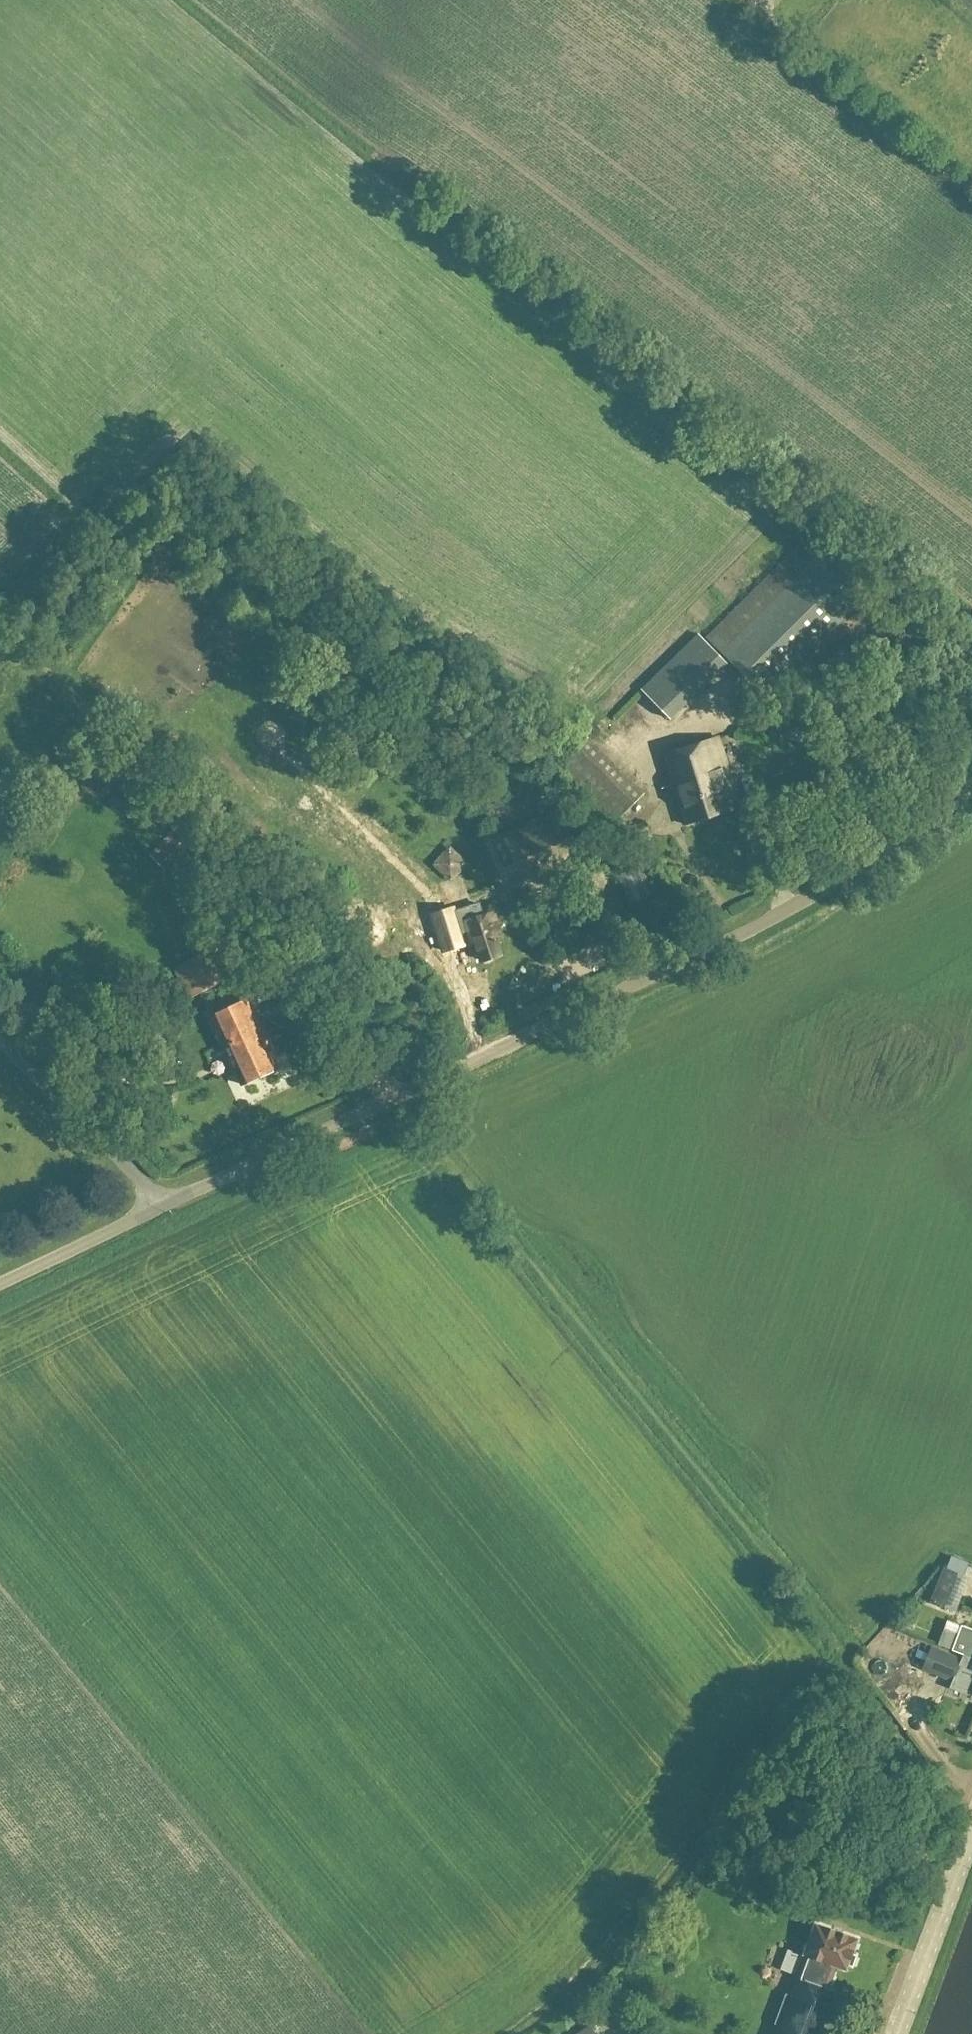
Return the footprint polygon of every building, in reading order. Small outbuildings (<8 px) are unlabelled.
[(765,695),(866,595),(822,551),(821,553),(805,538),(706,635),(765,695)] [(668,664),(646,685),(671,712),(709,676),(699,666),(683,680),(668,664)] [(644,794),(587,737),(559,766),(616,822),(644,794)] [(685,826),(714,817),(743,808),(721,739),(663,756),(685,826)] [(560,809),(486,842),(503,879),(576,846),(560,809)] [(638,839),(652,830),(645,820),(631,829),(638,839)] [(148,857),(164,873),(192,844),(176,828),(148,857)] [(494,939),(500,937),(493,912),(463,921),(473,954),(479,952),(481,960),(499,955),(494,939)] [(241,1083),(279,1066),(247,997),(209,1015),(241,1083)] [(952,1610),(965,1576),(944,1568),(931,1602),(952,1610)] [(962,1624),(953,1649),(965,1654),(971,1657),(971,1628),(962,1624)] [(922,1670),(953,1683),(963,1660),(932,1647),(922,1670)] [(832,1978),(836,1966),(844,1969),(844,1970),(846,1970),(847,1968),(846,1968),(848,1964),(852,1965),(856,1956),(851,1954),(857,1941),(858,1939),(857,1939),(857,1938),(856,1938),(817,1924),(817,1923),(815,1923),(814,1923),(814,1925),(804,1953),(804,1952),(803,1954),(804,1954),(804,1955),(805,1956),(791,1996),(786,1994),(775,2024),(780,2025),(777,2033),(819,2033),(835,1991),(828,1989),(832,1978)]
